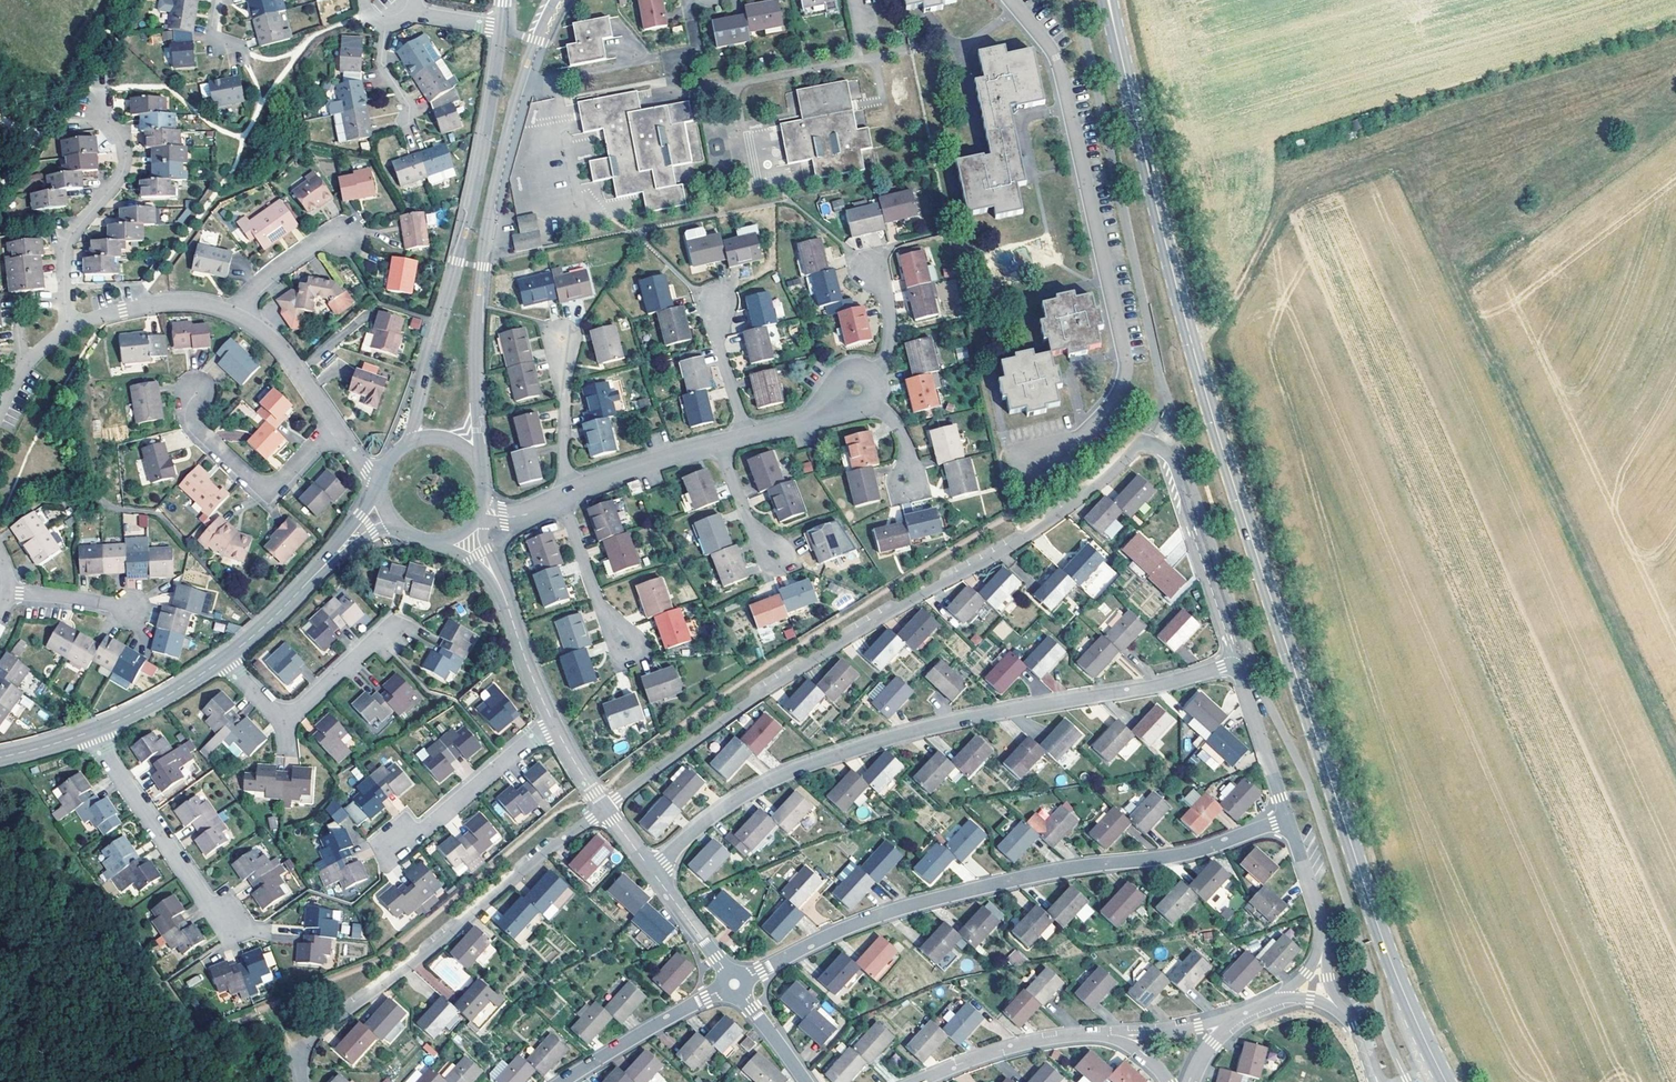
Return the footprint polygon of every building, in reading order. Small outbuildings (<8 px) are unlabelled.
[(197,2),(183,0),(162,0),(161,9),(172,11),(169,28),(175,29),(193,32),(192,31),(195,15),(197,2)] [(275,1),(275,0),(250,0),(252,10),(255,18),(278,12),(285,10),(283,0),(277,0),(275,1)] [(662,0),(639,0),(645,31),(667,26),(664,12),(662,0)] [(825,5),(837,3),(836,0),(801,0),(803,9),(825,5)] [(906,10),(923,6),(925,13),(943,9),(942,5),(956,1),(956,0),(904,0),(906,10)] [(744,7),(749,33),(765,30),(783,26),(778,3),(766,5),(764,5),(763,4),(744,7)] [(825,5),(803,9),(805,16),(827,12),(825,5)] [(278,12),(255,18),(262,46),(288,39),(292,38),(290,29),(282,31),(278,12)] [(750,42),(745,16),(726,20),(726,21),(724,22),(712,24),(717,48),(750,42)] [(613,37),(609,18),(573,25),(577,44),(566,47),(570,66),(606,59),(602,39),(613,37)] [(786,26),(783,26),(765,30),(766,38),(788,33),(786,26)] [(194,53),(193,32),(175,29),(177,42),(172,42),(174,67),(195,65),(194,53)] [(362,80),(364,38),(345,37),(344,46),(342,46),(340,71),(344,71),(344,83),(362,80)] [(406,38),(399,43),(402,48),(409,43),(406,38)] [(418,39),(398,52),(408,67),(414,77),(434,64),(418,39)] [(975,83),(986,137),(1014,131),(1010,109),(1012,109),(1016,108),(1017,110),(1044,104),(1033,52),(1007,58),(1005,49),(978,55),(984,81),(975,83)] [(434,64),(414,77),(421,87),(431,102),(451,89),(446,82),(434,64)] [(222,80),(210,82),(214,106),(245,100),(240,76),(222,80)] [(450,79),(446,82),(451,89),(455,87),(450,79)] [(338,85),(340,100),(332,101),(330,104),(332,115),(334,114),(367,109),(365,99),(362,80),(344,83),(338,85)] [(335,90),(337,84),(328,81),(326,87),(335,90)] [(872,148),(868,128),(857,131),(847,81),(796,91),(802,120),(780,125),(788,165),(811,160),(816,179),(865,170),(861,150),(872,148)] [(207,83),(200,84),(202,97),(209,96),(207,83)] [(462,127),(454,104),(461,102),(455,86),(455,87),(451,89),(431,102),(438,121),(443,134),(462,127)] [(637,91),(624,94),(626,104),(639,101),(637,91)] [(626,104),(624,94),(578,103),(584,133),(603,129),(608,158),(589,162),(593,182),(613,178),(617,198),(643,193),(646,213),(687,205),(682,185),(676,186),(672,167),(691,163),(684,123),(692,121),(689,102),(641,111),(639,101),(626,104)] [(142,115),(161,114),(160,98),(131,99),(131,115),(142,115)] [(367,109),(334,114),(339,142),(371,136),(368,118),(367,109)] [(142,131),(146,131),(171,131),(171,114),(165,114),(161,114),(142,115),(142,125),(142,131)] [(153,148),(175,147),(175,131),(171,131),(146,131),(146,140),(147,148),(153,148)] [(1020,159),(1014,131),(986,137),(990,158),(984,160),(983,158),(956,164),(968,216),(994,211),(996,219),(1022,214),(1016,187),(1026,185),(1020,159)] [(67,140),(69,156),(97,153),(98,153),(96,137),(67,140)] [(420,154),(428,177),(430,184),(456,176),(453,168),(454,168),(447,144),(439,147),(434,149),(420,154)] [(153,156),(154,165),(182,164),(182,147),(180,148),(175,147),(153,148),(153,156)] [(81,172),(98,170),(97,162),(97,153),(69,156),(68,156),(69,164),(70,173),(81,172)] [(401,186),(428,177),(420,154),(393,164),(401,186)] [(154,181),(170,181),(183,181),(183,172),(182,164),(154,165),(154,174),(154,181)] [(339,179),(343,201),(359,198),(358,194),(376,191),(372,175),(369,170),(354,172),(354,176),(339,179)] [(65,190),(83,188),(82,179),(81,172),(70,173),(65,173),(52,175),(53,183),(54,191),(65,190)] [(332,199),(314,173),(306,179),(308,182),(293,194),(308,213),(316,207),(322,202),(324,204),(332,199)] [(154,181),(141,181),(142,194),(142,197),(170,197),(170,188),(170,181),(154,181)] [(36,193),(38,210),(66,207),(65,190),(54,191),(36,193)] [(912,192),(879,200),(885,225),(903,220),(903,218),(905,217),(917,214),(912,192)] [(831,201),(833,210),(844,208),(843,199),(831,201)] [(264,251),(298,227),(281,202),(249,224),(246,218),(237,225),(250,242),(255,238),(264,251)] [(821,214),(829,213),(828,203),(820,205),(821,214)] [(870,232),(884,229),(879,206),(846,214),(852,238),(870,234),(870,232)] [(121,225),(138,225),(142,225),(150,225),(150,208),(121,209),(121,215),(121,225)] [(424,212),(401,216),(406,250),(429,246),(424,212)] [(515,236),(518,252),(543,247),(536,217),(519,220),(522,234),(515,236)] [(109,242),(120,242),(125,242),(138,241),(138,225),(121,225),(109,225),(109,242)] [(736,231),(738,239),(756,234),(758,234),(756,226),(736,231)] [(685,237),(687,243),(705,239),(703,232),(700,230),(687,233),(685,237)] [(756,234),(738,239),(722,243),(729,268),(748,263),(749,262),(762,258),(756,234)] [(707,265),(726,260),(720,235),(705,239),(687,243),(693,266),(706,263),(707,265)] [(14,259),(41,256),(43,256),(42,239),(13,242),(14,251),(14,259)] [(800,278),(828,271),(824,255),(820,240),(798,246),(802,262),(796,263),(800,278)] [(91,258),(114,258),(121,258),(121,250),(120,242),(109,242),(91,242),(91,258)] [(215,273),(214,276),(227,279),(233,255),(199,247),(192,271),(204,274),(205,270),(215,273)] [(899,254),(908,289),(937,282),(933,266),(926,268),(922,252),(921,253),(920,248),(899,254)] [(13,275),(42,272),(41,261),(41,256),(14,259),(12,259),(13,275)] [(91,258),(85,258),(85,275),(114,275),(114,266),(114,258),(91,258)] [(418,261),(395,258),(391,277),(388,290),(411,294),(418,261)] [(559,269),(551,271),(553,279),(554,279),(561,277),(559,269)] [(587,270),(561,277),(554,279),(560,304),(578,299),(578,298),(580,297),(592,295),(587,270)] [(839,290),(834,271),(812,276),(812,278),(807,279),(810,293),(815,291),(820,308),(825,306),(831,305),(833,315),(838,314),(852,310),(849,298),(841,301),(839,290)] [(15,292),(44,289),(43,281),(42,272),(13,275),(15,292)] [(557,299),(551,274),(518,282),(524,305),(535,303),(537,302),(538,304),(557,299)] [(648,315),(673,309),(668,289),(666,289),(663,276),(640,282),(648,315)] [(299,286),(314,302),(315,298),(317,296),(327,298),(330,304),(337,314),(340,315),(353,306),(354,302),(347,292),(343,294),(336,284),(309,278),(299,285),(299,286)] [(787,281),(788,288),(800,286),(799,278),(787,281)] [(954,279),(944,284),(949,294),(959,289),(954,279)] [(937,316),(932,296),(937,295),(935,284),(908,290),(911,302),(906,303),(908,312),(913,311),(915,321),(937,316)] [(314,302),(299,286),(299,292),(292,290),(289,292),(278,301),(285,312),(282,314),(292,328),(302,330),(304,319),(303,319),(305,311),(313,312),(314,302)] [(754,330),(776,324),(768,293),(747,299),(750,311),(754,330)] [(1103,330),(1099,311),(1095,312),(1092,297),(1075,301),(1074,295),(1055,300),(1056,303),(1042,307),(1046,323),(1040,325),(1044,343),(1047,342),(1051,356),(1068,352),(1069,359),(1076,357),(1087,354),(1086,351),(1100,347),(1097,331),(1103,330)] [(688,328),(683,308),(658,314),(666,347),(690,342),(687,330),(687,328),(688,328)] [(868,327),(863,308),(852,310),(838,314),(846,348),(870,342),(867,330),(867,328),(868,327)] [(379,335),(377,335),(373,347),(396,354),(402,335),(399,335),(404,319),(380,311),(375,328),(380,330),(379,335)] [(419,329),(421,319),(411,317),(410,328),(419,329)] [(193,344),(193,347),(193,348),(211,346),(209,324),(192,325),(192,321),(173,323),(176,345),(193,344)] [(623,359),(615,326),(591,332),(596,350),(600,349),(604,364),(623,359)] [(775,326),(766,328),(770,345),(779,342),(775,326)] [(770,345),(766,328),(743,333),(748,351),(752,366),(774,360),(770,345)] [(508,368),(533,362),(528,342),(526,342),(526,340),(523,329),(500,334),(508,368)] [(150,336),(146,332),(139,333),(140,338),(122,340),(124,363),(152,360),(152,356),(167,355),(166,336),(150,337),(150,336)] [(223,358),(222,359),(230,367),(233,370),(229,373),(242,385),(260,366),(237,344),(237,345),(230,339),(218,352),(223,358)] [(938,372),(930,339),(908,345),(910,356),(911,359),(909,359),(914,378),(938,372)] [(956,347),(957,359),(965,358),(964,347),(956,347)] [(599,365),(604,364),(600,349),(596,350),(599,365)] [(688,394),(710,389),(706,371),(703,358),(702,358),(700,350),(679,355),(681,363),(688,394)] [(1010,415),(1027,411),(1028,417),(1046,413),(1045,409),(1060,406),(1056,390),(1062,388),(1060,382),(1058,370),(1054,371),(1051,356),(1034,360),(1032,354),(1014,358),(1015,362),(1001,366),(1004,382),(998,383),(1003,401),(1006,401),(1010,415)] [(219,363),(229,373),(233,370),(230,367),(222,359),(219,363)] [(538,383),(533,363),(508,369),(516,402),(539,397),(537,385),(536,383),(538,383)] [(365,404),(377,408),(386,380),(358,370),(350,391),(368,398),(365,404)] [(775,371),(750,377),(755,396),(757,396),(757,398),(760,409),(783,404),(775,371)] [(939,408),(931,375),(907,381),(911,401),(913,400),(913,402),(916,414),(939,408)] [(157,401),(160,400),(158,383),(132,387),(138,423),(160,419),(158,405),(157,401)] [(586,404),(588,412),(584,414),(587,423),(616,415),(613,402),(619,400),(617,391),(610,393),(608,383),(584,389),(587,401),(588,404),(586,404)] [(283,418),(285,416),(293,407),(276,390),(261,405),(264,408),(258,414),(267,422),(276,430),(282,424),(280,421),(283,418)] [(683,397),(687,413),(691,429),(713,423),(709,406),(705,391),(683,397)] [(687,413),(683,397),(679,398),(683,414),(687,413)] [(514,419),(522,450),(545,445),(537,413),(514,419)] [(280,421),(282,424),(288,418),(285,416),(283,418),(280,421)] [(617,452),(608,419),(583,425),(588,446),(589,445),(590,447),(593,458),(617,452)] [(276,430),(267,422),(248,442),(266,458),(284,438),(276,430)] [(938,466),(963,460),(956,427),(932,433),(935,447),(934,447),(938,466)] [(846,439),(850,456),(854,472),(876,466),(874,455),(873,452),(875,452),(870,433),(846,439)] [(177,477),(174,465),(171,466),(169,460),(165,444),(143,450),(152,484),(177,477)] [(512,454),(520,485),(542,480),(538,463),(534,448),(512,454)] [(760,493),(783,484),(772,452),(750,461),(754,472),(754,474),(753,475),(760,493)] [(854,472),(850,456),(841,458),(845,474),(854,472)] [(977,493),(969,460),(946,466),(949,477),(949,480),(948,480),(952,499),(977,493)] [(804,473),(813,470),(810,461),(802,463),(804,473)] [(221,491),(208,479),(202,474),(205,470),(199,464),(180,484),(204,507),(202,509),(210,516),(230,494),(224,488),(221,491)] [(876,489),(872,469),(847,475),(855,508),(878,502),(875,489),(876,489)] [(202,474),(208,479),(211,476),(205,470),(202,474)] [(708,486),(712,485),(706,470),(702,472),(707,483),(708,486)] [(318,486),(331,473),(328,471),(316,484),(318,486)] [(707,483),(702,472),(683,479),(696,511),(719,503),(712,485),(708,486),(707,483)] [(347,488),(331,473),(318,486),(316,484),(301,500),(317,515),(331,500),(334,502),(347,488)] [(1139,477),(1120,496),(1123,499),(1117,507),(1123,512),(1130,519),(1155,492),(1139,477)] [(542,480),(520,485),(521,489),(543,483),(542,480)] [(806,509),(795,480),(792,481),(792,482),(802,510),(806,509)] [(629,486),(639,482),(639,481),(625,486),(629,497),(633,496),(629,486)] [(633,496),(643,492),(639,482),(629,486),(633,496)] [(802,510),(792,482),(768,492),(775,510),(777,510),(778,511),(782,523),(804,515),(802,510)] [(1123,499),(1120,496),(1113,504),(1117,507),(1123,499)] [(1106,497),(1092,513),(1095,516),(1088,523),(1101,535),(1123,512),(1117,507),(1113,504),(1106,497)] [(623,534),(612,502),(590,510),(594,522),(595,524),(593,525),(599,543),(623,534)] [(905,519),(910,541),(941,533),(936,511),(905,519)] [(46,532),(33,512),(12,527),(18,535),(26,546),(46,532)] [(1095,516),(1092,513),(1085,520),(1088,523),(1095,516)] [(147,527),(147,515),(124,515),(124,523),(139,523),(139,527),(147,527)] [(719,515),(695,525),(707,557),(730,548),(726,536),(725,534),(726,533),(719,515)] [(232,533),(235,530),(221,517),(199,540),(207,548),(209,545),(216,552),(218,550),(224,555),(236,559),(240,559),(246,556),(252,538),(241,534),(241,538),(238,537),(235,536),(232,533)] [(276,537),(274,540),(268,545),(269,550),(282,562),(290,553),(291,554),(308,536),(290,519),(277,532),(279,534),(276,537)] [(911,546),(905,524),(874,532),(879,554),(911,546)] [(691,527),(703,559),(707,557),(695,525),(691,527)] [(808,534),(815,552),(819,550),(825,564),(843,557),(838,545),(831,525),(808,534)] [(60,551),(46,532),(26,546),(32,556),(39,566),(60,551)] [(538,573),(560,565),(557,554),(556,552),(558,551),(551,532),(534,539),(527,542),(538,573)] [(534,539),(532,533),(525,536),(527,542),(534,539)] [(604,564),(609,577),(639,566),(628,534),(604,542),(610,561),(607,563),(604,564)] [(1162,563),(1155,556),(1158,553),(1138,534),(1123,550),(1150,576),(1160,567),(1161,565),(1162,563)] [(842,543),(838,545),(843,557),(847,555),(842,543)] [(1088,545),(1070,565),(1073,568),(1066,575),(1076,585),(1079,587),(1104,560),(1088,545)] [(103,547),(104,573),(114,573),(127,572),(126,552),(126,546),(103,547)] [(104,573),(103,547),(79,548),(81,574),(92,574),(104,573)] [(743,567),(736,547),(712,556),(725,588),(746,580),(743,570),(742,568),(743,567)] [(150,550),(126,552),(127,572),(127,578),(141,577),(151,576),(150,550)] [(172,550),(150,550),(151,576),(163,576),(174,575),(172,550)] [(820,566),(825,564),(819,550),(815,552),(820,566)] [(1155,556),(1162,563),(1164,562),(1165,560),(1158,553),(1155,556)] [(1168,572),(1171,568),(1164,562),(1162,563),(1161,565),(1168,572)] [(408,570),(404,590),(411,591),(410,597),(428,602),(435,578),(425,576),(427,569),(410,565),(408,570)] [(1073,568),(1070,565),(1063,572),(1066,575),(1073,568)] [(1161,565),(1160,567),(1150,576),(1149,578),(1172,599),(1187,584),(1171,568),(1168,572),(1161,565)] [(402,595),(404,590),(408,570),(392,566),(390,573),(380,570),(375,593),(393,598),(395,593),(402,595)] [(565,588),(558,568),(534,576),(545,609),(567,601),(564,590),(564,589),(563,588),(565,588)] [(1004,568),(985,588),(989,591),(982,599),(985,602),(994,610),(1020,583),(1004,568)] [(1060,569),(1042,589),(1045,592),(1038,600),(1050,611),(1076,585),(1066,575),(1063,572),(1060,569)] [(649,620),(672,611),(661,579),(639,587),(643,599),(643,601),(642,601),(649,620)] [(817,602),(809,581),(789,589),(779,592),(788,614),(817,602)] [(190,613),(199,616),(205,593),(180,586),(174,609),(190,613)] [(573,587),(564,590),(567,601),(568,602),(577,600),(573,587)] [(969,587),(954,603),(958,605),(951,613),(964,625),(985,602),(982,599),(978,596),(969,587)] [(989,591),(985,588),(978,596),(982,599),(989,591)] [(1045,592),(1042,589),(1035,596),(1038,600),(1045,592)] [(346,624),(349,628),(364,614),(348,597),(340,604),(335,599),(323,611),(339,628),(340,629),(346,624)] [(788,618),(780,597),(766,602),(750,608),(758,630),(788,618)] [(1104,601),(1098,607),(1108,618),(1114,611),(1104,601)] [(958,605),(954,603),(948,610),(951,613),(958,605)] [(190,613),(174,609),(165,607),(162,618),(159,629),(184,636),(190,613)] [(684,624),(679,610),(655,618),(662,638),(664,637),(664,639),(668,650),(691,642),(684,624)] [(923,610),(904,630),(908,633),(901,640),(905,644),(914,652),(939,625),(923,610)] [(324,652),(338,639),(333,633),(339,628),(323,611),(310,622),(315,628),(308,635),(324,652)] [(1124,643),(1128,646),(1147,626),(1131,611),(1105,638),(1116,649),(1118,650),(1124,643)] [(1183,611),(1159,637),(1171,650),(1178,643),(1181,646),(1200,626),(1183,611)] [(567,654),(590,646),(585,634),(585,632),(586,632),(580,614),(556,622),(567,654)] [(1003,619),(992,629),(1002,640),(1013,630),(1003,619)] [(694,620),(684,624),(691,642),(698,639),(699,636),(694,620)] [(445,640),(441,648),(442,649),(463,661),(472,644),(466,641),(471,633),(450,621),(441,638),(445,640)] [(215,622),(213,630),(224,632),(226,624),(215,622)] [(315,628),(310,622),(303,629),(308,635),(315,628)] [(47,645),(67,657),(80,635),(71,629),(60,623),(47,645)] [(228,623),(226,631),(236,634),(239,625),(228,623)] [(792,628),(784,631),(787,639),(796,636),(792,628)] [(178,658),(184,636),(159,629),(156,640),(153,652),(178,658)] [(874,653),(867,660),(880,672),(905,644),(901,640),(898,637),(889,630),(870,650),(874,653)] [(908,633),(904,630),(898,637),(901,640),(908,633)] [(977,645),(982,639),(976,633),(970,639),(977,645)] [(80,635),(67,657),(87,669),(93,660),(100,647),(94,643),(80,635)] [(106,637),(100,647),(93,660),(113,672),(126,649),(117,643),(106,637)] [(1043,670),(1046,673),(1065,652),(1049,637),(1024,665),(1026,667),(1037,677),(1043,670)] [(1105,638),(1103,637),(1078,664),(1094,679),(1113,659),(1110,655),(1116,649),(1105,638)] [(12,652),(21,656),(27,643),(19,638),(12,652)] [(1119,652),(1121,653),(1128,646),(1124,643),(1118,650),(1119,652)] [(1171,650),(1175,653),(1181,646),(1178,643),(1171,650)] [(266,663),(287,686),(301,673),(297,669),(304,663),(287,644),(266,663)] [(126,649),(113,672),(134,683),(146,661),(133,653),(126,649)] [(455,675),(463,661),(442,649),(439,655),(433,651),(423,669),(444,679),(449,671),(455,675)] [(591,668),(585,649),(561,658),(572,690),(594,682),(591,670),(590,668),(591,668)] [(1110,655),(1113,659),(1119,652),(1118,650),(1116,649),(1110,655)] [(874,653),(870,650),(864,657),(867,660),(874,653)] [(1023,664),(1011,652),(986,679),(1001,694),(1020,674),(1017,671),(1023,664)] [(0,667),(0,677),(1,678),(16,688),(30,669),(9,654),(2,664),(0,667)] [(842,660),(823,681),(827,684),(820,691),(825,695),(833,703),(858,675),(842,660)] [(949,692),(957,699),(968,687),(940,661),(926,677),(946,696),(949,692)] [(1017,671),(1020,674),(1026,667),(1024,665),(1023,664),(1017,671)] [(641,680),(650,704),(682,693),(674,670),(663,674),(660,675),(660,674),(641,680)] [(1040,680),(1046,673),(1043,670),(1037,677),(1040,680)] [(394,711),(399,716),(412,704),(407,699),(414,692),(398,675),(383,688),(387,692),(381,697),(394,711)] [(891,709),(895,712),(913,692),(908,687),(897,677),(872,705),(885,717),(891,709)] [(9,712),(23,693),(16,688),(1,678),(0,680),(0,705),(9,712)] [(808,680),(790,700),(793,703),(786,711),(800,723),(825,695),(820,691),(817,688),(808,680)] [(827,684),(823,681),(817,688),(820,691),(827,684)] [(499,692),(485,703),(490,709),(483,715),(498,733),(513,721),(509,717),(515,711),(499,692)] [(949,692),(946,696),(953,702),(957,699),(949,692)] [(235,718),(237,717),(231,711),(235,707),(222,693),(204,710),(212,717),(207,722),(218,734),(235,718)] [(381,697),(378,693),(372,698),(367,693),(353,706),(369,724),(376,717),(381,723),(394,711),(381,697)] [(1217,714),(1220,711),(1200,693),(1185,709),(1195,718),(1188,725),(1201,737),(1193,746),(1198,750),(1202,747),(1206,742),(1218,729),(1221,726),(1225,722),(1217,714)] [(604,709),(611,731),(614,736),(619,738),(625,736),(628,730),(627,725),(644,720),(635,695),(616,702),(617,704),(615,705),(604,709)] [(32,707),(33,699),(21,697),(20,704),(32,707)] [(793,703),(790,700),(782,707),(786,711),(793,703)] [(490,709),(485,703),(478,709),(483,715),(490,709)] [(0,705),(0,724),(9,712),(0,705)] [(1135,736),(1148,748),(1174,721),(1158,706),(1138,726),(1141,729),(1135,736)] [(891,709),(885,717),(888,720),(895,712),(891,709)] [(519,716),(515,711),(509,717),(513,721),(519,716)] [(1228,718),(1220,711),(1217,714),(1225,722),(1228,718)] [(339,739),(347,732),(330,714),(315,728),(319,732),(313,738),(334,760),(347,748),(339,739)] [(760,745),(764,748),(781,729),(765,714),(740,742),(749,750),(752,752),(753,753),(760,745)] [(235,718),(218,734),(206,746),(212,752),(224,740),(231,747),(236,742),(250,757),(267,741),(246,719),(241,724),(235,718)] [(1066,720),(1047,740),(1050,743),(1043,751),(1045,752),(1056,762),(1082,734),(1066,720)] [(1118,720),(1111,728),(1115,730),(1121,723),(1118,720)] [(1115,730),(1111,728),(1093,748),(1109,763),(1135,736),(1132,733),(1121,723),(1115,730)] [(1141,729),(1138,726),(1132,733),(1135,736),(1141,729)] [(1221,726),(1218,729),(1225,736),(1228,733),(1221,726)] [(1234,768),(1248,751),(1228,733),(1225,736),(1218,729),(1206,742),(1224,759),(1234,768)] [(440,742),(455,759),(461,754),(466,760),(481,748),(466,730),(458,736),(454,730),(440,742)] [(150,760),(154,765),(173,752),(163,738),(157,742),(152,734),(132,747),(144,764),(150,760)] [(342,738),(349,748),(355,743),(348,734),(342,738)] [(977,736),(958,756),(961,759),(955,766),(955,767),(967,778),(993,751),(977,736)] [(740,742),(736,738),(711,765),(727,780),(746,759),(743,756),(749,750),(740,742)] [(1029,738),(1022,745),(1025,748),(1032,740),(1029,738)] [(1025,748),(1022,745),(1004,764),(1020,779),(1045,752),(1043,751),(1040,748),(1032,740),(1025,748)] [(1050,743),(1047,740),(1040,748),(1043,751),(1050,743)] [(455,759),(440,742),(427,753),(432,758),(424,765),(439,783),(454,770),(450,764),(455,759)] [(1220,763),(1224,759),(1206,742),(1202,747),(1220,763)] [(184,744),(173,752),(154,765),(158,772),(152,776),(163,793),(183,779),(177,771),(194,758),(184,744)] [(757,757),(764,748),(760,745),(753,753),(757,757)] [(743,756),(746,759),(752,752),(749,750),(743,756)] [(888,751),(868,772),(871,774),(865,782),(872,789),(877,793),(892,777),(903,765),(888,751)] [(936,762),(942,755),(939,752),(933,759),(936,762)] [(951,763),(942,755),(936,762),(933,759),(914,779),(930,795),(955,767),(955,766),(951,763)] [(961,759),(958,756),(951,763),(955,766),(961,759)] [(553,809),(545,800),(552,794),(547,789),(554,782),(539,765),(524,777),(529,783),(524,787),(539,805),(546,814),(553,809)] [(370,778),(387,798),(393,793),(396,798),(412,785),(396,766),(389,772),(384,767),(370,778)] [(265,798),(283,799),(285,774),(276,773),(277,768),(258,767),(257,778),(247,778),(246,793),(266,795),(265,798)] [(695,787),(701,780),(689,768),(663,796),(665,797),(677,808),(679,810),(698,789),(695,787)] [(290,809),(291,800),(300,800),(301,793),(311,793),(312,769),(293,769),(292,774),(285,774),(283,799),(282,808),(290,809)] [(849,780),(856,773),(853,770),(846,777),(849,780)] [(862,779),(865,782),(871,774),(868,772),(862,779)] [(91,790),(80,773),(60,787),(66,795),(60,799),(65,806),(53,814),(58,821),(76,809),(91,799),(87,793),(91,790)] [(862,779),(856,773),(849,780),(846,777),(828,798),(844,813),(853,802),(859,808),(867,799),(865,797),(872,789),(865,782),(862,779)] [(899,782),(892,777),(877,793),(883,799),(899,782)] [(387,798),(370,778),(357,790),(362,795),(354,801),(370,820),(385,807),(382,803),(387,798)] [(1222,804),(1220,806),(1222,808),(1236,821),(1255,801),(1251,798),(1258,790),(1246,779),(1237,788),(1222,804)] [(695,787),(698,789),(704,783),(701,780),(695,787)] [(1222,804),(1237,788),(1232,783),(1227,784),(1216,795),(1216,796),(1216,799),(1222,804)] [(539,805),(524,787),(517,793),(513,787),(498,800),(513,818),(520,812),(525,817),(539,805)] [(1255,801),(1262,793),(1258,790),(1251,798),(1255,801)] [(782,815),(774,822),(776,824),(787,835),(813,807),(797,792),(778,812),(782,815)] [(1149,825),(1152,828),(1170,808),(1154,793),(1128,820),(1131,822),(1142,833),(1149,825)] [(1213,813),(1219,806),(1206,794),(1181,821),(1197,836),(1216,816),(1213,813)] [(117,814),(106,798),(100,802),(95,796),(91,799),(76,809),(86,823),(92,819),(98,827),(100,826),(106,835),(122,825),(115,815),(117,814)] [(198,829),(217,815),(207,801),(201,805),(195,797),(176,811),(187,827),(193,823),(198,829)] [(677,808),(665,797),(640,825),(656,839),(675,819),(671,816),(677,808)] [(348,816),(336,801),(326,810),(338,824),(348,816)] [(1056,838),(1059,841),(1078,821),(1062,806),(1046,824),(1037,815),(1027,825),(1036,833),(1039,835),(1049,845),(1056,838)] [(1216,816),(1222,808),(1220,806),(1219,806),(1213,813),(1216,816)] [(671,816),(675,819),(681,812),(679,810),(677,808),(671,816)] [(1128,820),(1115,808),(1090,835),(1106,850),(1124,830),(1122,827),(1128,820)] [(757,819),(763,812),(760,809),(754,816),(757,819)] [(754,816),(735,837),(732,834),(726,839),(746,858),(776,824),(774,822),(771,819),(763,812),(757,819),(754,816)] [(771,819),(774,822),(782,815),(778,812),(771,819)] [(464,837),(479,855),(493,844),(488,838),(496,832),(481,814),(465,827),(470,832),(464,837)] [(217,815),(198,829),(202,835),(196,840),(207,857),(226,842),(221,835),(227,830),(217,815)] [(278,828),(276,816),(268,817),(270,829),(278,828)] [(1122,827),(1124,830),(1131,822),(1128,820),(1122,827)] [(955,858),(958,860),(964,853),(967,856),(987,836),(971,821),(945,848),(951,855),(955,858)] [(1029,840),(1036,833),(1027,825),(1023,821),(998,848),(1014,863),(1032,843),(1029,840)] [(1145,836),(1152,828),(1149,825),(1142,833),(1145,836)] [(350,858),(352,857),(348,849),(353,847),(345,829),(323,839),(327,848),(320,852),(328,867),(350,858)] [(1029,840),(1032,843),(1039,835),(1036,833),(1029,840)] [(114,877),(133,864),(129,857),(134,853),(124,837),(104,850),(109,858),(104,863),(109,869),(103,873),(108,881),(114,877)] [(479,855),(464,837),(458,842),(454,837),(439,849),(454,867),(453,868),(459,875),(468,869),(471,872),(485,862),(479,855)] [(586,880),(600,865),(613,851),(598,837),(576,859),(579,862),(572,870),(585,881),(586,880)] [(1053,849),(1059,841),(1056,838),(1049,845),(1053,849)] [(711,850),(717,843),(714,840),(708,847),(711,850)] [(871,879),(873,881),(880,873),(884,877),(903,856),(886,842),(861,869),(871,879)] [(730,854),(717,843),(711,850),(708,847),(689,867),(705,882),(730,854)] [(944,862),(951,855),(945,848),(939,843),(915,870),(930,884),(948,866),(944,862)] [(1265,886),(1276,873),(1269,866),(1272,863),(1256,849),(1241,865),(1265,886)] [(276,858),(269,863),(264,855),(258,859),(252,851),(233,865),(244,881),(248,878),(253,885),(281,865),(276,858)] [(139,860),(134,853),(129,857),(133,864),(139,860)] [(958,860),(961,863),(967,856),(964,853),(958,860)] [(944,862),(948,866),(955,858),(951,855),(944,862)] [(326,887),(335,883),(342,880),(346,889),(367,879),(359,861),(353,864),(350,858),(328,867),(319,871),(326,887)] [(140,859),(139,860),(133,864),(114,877),(123,891),(135,883),(141,891),(161,878),(150,861),(144,865),(140,859)] [(579,862),(576,859),(569,867),(572,870),(579,862)] [(1198,884),(1191,891),(1198,897),(1205,904),(1230,876),(1214,861),(1195,881),(1198,884)] [(1269,866),(1276,873),(1279,870),(1272,863),(1269,866)] [(441,887),(437,882),(421,864),(407,876),(411,882),(406,886),(421,904),(434,894),(434,893),(441,887)] [(842,885),(856,870),(850,864),(836,879),(842,885)] [(281,865),(253,885),(257,891),(253,894),(264,910),(289,892),(279,877),(285,872),(281,865)] [(606,871),(600,865),(586,880),(592,886),(606,871)] [(788,900),(794,906),(801,899),(804,902),(822,881),(806,867),(781,894),(788,900)] [(856,870),(842,885),(833,895),(849,909),(868,889),(864,886),(871,879),(861,869),(859,867),(856,870)] [(551,873),(532,892),(535,895),(528,903),(539,913),(548,921),(574,894),(567,887),(551,873)] [(874,882),(877,884),(884,877),(880,873),(873,881),(874,882)] [(640,897),(644,894),(624,875),(608,892),(636,917),(647,904),(648,904),(640,897)] [(864,886),(868,889),(874,882),(873,881),(871,879),(864,886)] [(1188,888),(1191,891),(1198,884),(1195,881),(1188,888)] [(1182,882),(1175,890),(1178,892),(1185,885),(1182,882)] [(449,889),(452,894),(458,888),(455,884),(449,889)] [(1128,884),(1121,891),(1125,894),(1131,887),(1128,884)] [(406,886),(405,885),(399,890),(395,886),(380,899),(395,917),(403,911),(407,916),(414,910),(418,915),(422,912),(425,909),(421,904),(406,886)] [(1178,892),(1175,890),(1156,910),(1172,925),(1198,897),(1191,891),(1188,888),(1185,885),(1178,892)] [(1277,904),(1280,901),(1264,886),(1253,900),(1250,903),(1273,924),(1285,911),(1277,904)] [(1056,910),(1050,917),(1054,921),(1063,929),(1088,902),(1072,887),(1053,907),(1056,910)] [(1145,899),(1131,887),(1125,894),(1121,891),(1100,914),(1117,929),(1145,899)] [(535,895),(532,892),(525,900),(528,903),(535,895)] [(709,908),(728,926),(731,923),(739,930),(750,917),(723,892),(709,908)] [(428,913),(431,910),(426,904),(436,895),(434,893),(434,894),(421,904),(425,909),(428,913)] [(651,900),(644,894),(640,897),(648,904),(651,900)] [(163,936),(185,921),(180,915),(184,912),(173,895),(153,909),(159,917),(153,921),(163,936)] [(523,898),(504,917),(507,921),(501,928),(514,940),(539,913),(528,903),(525,900),(523,898)] [(794,906),(797,909),(804,902),(801,899),(794,906)] [(794,906),(788,900),(763,928),(779,943),(798,922),(794,919),(801,912),(797,909),(794,906)] [(1287,908),(1280,901),(1277,904),(1285,911),(1287,908)] [(665,926),(668,923),(647,904),(636,917),(632,921),(639,927),(636,931),(637,935),(644,942),(649,942),(652,939),(660,946),(672,933),(665,926)] [(1038,906),(1031,913),(1034,916),(1041,909),(1038,906)] [(968,930),(962,937),(975,950),(1000,922),(984,907),(965,927),(968,930)] [(1047,914),(1050,917),(1056,910),(1053,907),(1047,914)] [(311,929),(310,937),(331,939),(336,939),(337,921),(340,922),(341,912),(308,909),(306,928),(311,929)] [(1034,916),(1031,913),(1012,933),(1028,948),(1054,921),(1050,917),(1047,914),(1041,909),(1034,916)] [(794,919),(798,922),(804,915),(801,912),(794,919)] [(507,921),(504,917),(497,925),(501,928),(507,921)] [(163,936),(150,945),(160,959),(179,946),(185,954),(204,941),(193,924),(189,928),(185,921),(163,936)] [(362,938),(361,923),(351,924),(352,938),(362,938)] [(675,930),(668,923),(665,926),(672,933),(675,930)] [(731,923),(728,926),(736,933),(739,930),(731,923)] [(946,923),(927,943),(930,946),(923,953),(936,965),(962,937),(958,934),(946,923)] [(476,927),(469,934),(472,937),(479,930),(476,927)] [(958,934),(962,937),(968,930),(965,927),(958,934)] [(472,937),(469,934),(450,955),(467,970),(492,942),(479,930),(472,937)] [(1255,960),(1259,963),(1285,936),(1282,934),(1274,943),(1272,941),(1255,960)] [(1263,967),(1272,975),(1279,968),(1281,971),(1300,951),(1285,936),(1259,963),(1263,967)] [(310,937),(305,937),(305,944),(300,943),(298,963),(321,965),(322,955),(329,955),(331,939),(310,937)] [(866,960),(859,967),(860,968),(872,980),(897,951),(881,937),(863,957),(866,960)] [(930,946),(927,943),(920,951),(923,953),(930,946)] [(1006,956),(1014,968),(1026,961),(1018,949),(1006,956)] [(245,963),(238,966),(250,996),(259,993),(257,986),(270,980),(272,978),(261,950),(243,956),(245,963)] [(456,993),(472,975),(443,950),(428,967),(456,993)] [(1222,979),(1235,992),(1242,984),(1245,987),(1263,967),(1259,963),(1255,960),(1247,952),(1222,979)] [(1170,981),(1181,992),(1188,984),(1191,988),(1210,968),(1194,953),(1186,961),(1179,955),(1161,973),(1169,980),(1170,981)] [(672,986),(676,989),(695,968),(678,954),(653,981),(666,993),(672,986)] [(844,954),(825,974),(828,977),(822,984),(835,996),(860,968),(859,967),(856,964),(844,954)] [(856,964),(859,967),(866,960),(863,957),(856,964)] [(238,966),(238,964),(230,967),(228,962),(210,970),(218,991),(227,988),(230,995),(239,991),(242,999),(250,996),(238,966)] [(1131,992),(1154,967),(1149,962),(1147,964),(1144,962),(1134,972),(1134,984),(1129,990),(1131,992)] [(1129,995),(1142,1007),(1148,999),(1151,1002),(1170,981),(1169,980),(1161,973),(1154,967),(1131,992),(1129,995)] [(1279,968),(1272,975),(1275,978),(1281,971),(1279,968)] [(1026,992),(1039,1004),(1046,997),(1049,1000),(1064,984),(1047,969),(1026,992)] [(1076,996),(1088,1007),(1095,1000),(1098,1002),(1116,983),(1100,969),(1076,996)] [(828,977),(825,974),(818,981),(822,984),(828,977)] [(189,987),(201,981),(198,975),(186,982),(189,987)] [(480,981),(461,1000),(464,1003),(457,1010),(459,1012),(469,1021),(470,1022),(495,995),(480,981)] [(612,1018),(617,1023),(624,1015),(627,1018),(647,997),(631,982),(604,1010),(612,1018)] [(781,999),(797,1013),(799,1010),(806,1017),(813,1010),(818,1004),(795,983),(781,999)] [(1185,995),(1191,988),(1188,984),(1181,992),(1185,995)] [(1242,984),(1235,992),(1238,994),(1245,987),(1242,984)] [(672,986),(666,993),(669,996),(676,989),(672,986)] [(1003,1014),(1016,1026),(1023,1018),(1026,1022),(1041,1006),(1039,1004),(1026,992),(1025,991),(1003,1014)] [(442,997),(436,1004),(439,1007),(446,1000),(442,997)] [(1041,1006),(1042,1007),(1049,1000),(1046,997),(1039,1004),(1041,1006)] [(1144,1009),(1151,1002),(1148,999),(1142,1007),(1144,1009)] [(390,1000),(384,1007),(386,1009),(393,1002),(390,1000)] [(439,1007),(436,1004),(418,1025),(434,1040),(459,1012),(457,1010),(454,1008),(446,1000),(439,1007)] [(464,1003),(461,1000),(454,1008),(457,1010),(464,1003)] [(952,1002),(933,1023),(942,1032),(966,1006),(961,1001),(958,1000),(954,1005),(952,1002)] [(1091,1010),(1098,1002),(1095,1000),(1088,1007),(1091,1010)] [(386,1009),(384,1007),(365,1027),(377,1038),(381,1042),(407,1014),(393,1002),(386,1009)] [(571,1030),(585,1043),(592,1036),(594,1038),(612,1018),(604,1010),(596,1003),(571,1030)] [(948,1037),(955,1044),(962,1036),(965,1039),(984,1019),(967,1004),(966,1006),(942,1032),(948,1037)] [(799,1010),(797,1013),(804,1020),(806,1017),(799,1010)] [(799,1026),(815,1041),(818,1038),(825,1045),(837,1031),(813,1010),(806,1017),(804,1020),(799,1026)] [(620,1026),(627,1018),(624,1015),(617,1023),(620,1026)] [(727,1017),(711,1033),(714,1036),(708,1043),(714,1049),(721,1055),(742,1032),(727,1017)] [(1023,1018),(1016,1026),(1019,1029),(1026,1022),(1023,1018)] [(906,1049),(919,1061),(926,1053),(929,1056),(948,1037),(942,1032),(933,1023),(932,1022),(906,1049)] [(361,1023),(342,1044),(345,1046),(338,1053),(352,1066),(377,1038),(365,1027),(361,1023)] [(852,1051),(866,1063),(873,1055),(876,1058),(894,1038),(878,1023),(863,1040),(852,1051)] [(714,1036),(711,1033),(705,1040),(708,1043),(714,1036)] [(698,1034),(683,1049),(686,1053),(680,1060),(693,1072),(714,1049),(708,1043),(705,1040),(698,1034)] [(536,1070),(540,1074),(546,1067),(549,1070),(568,1049),(552,1035),(526,1062),(536,1070)] [(588,1045),(594,1038),(592,1036),(585,1043),(588,1045)] [(852,1051),(863,1040),(859,1036),(849,1047),(850,1049),(852,1051)] [(958,1046),(965,1039),(962,1036),(955,1044),(958,1046)] [(748,1037),(741,1045),(749,1053),(756,1045),(748,1037)] [(818,1038),(815,1041),(822,1047),(825,1045),(818,1038)] [(345,1046),(342,1044),(336,1050),(338,1053),(345,1046)] [(1250,1045),(1248,1054),(1244,1053),(1238,1074),(1224,1070),(1221,1080),(1217,1079),(1216,1081),(1241,1081),(1243,1076),(1260,1079),(1268,1050),(1250,1045)] [(686,1053),(683,1049),(676,1056),(680,1060),(686,1053)] [(831,1081),(845,1081),(846,1081),(847,1081),(850,1081),(867,1063),(866,1063),(852,1051),(850,1049),(825,1076),(831,1081)] [(628,1077),(634,1081),(648,1081),(655,1075),(663,1066),(647,1051),(632,1067),(635,1070),(628,1077)] [(1107,1066),(1091,1052),(1076,1067),(1085,1075),(1078,1081),(1104,1081),(1109,1077),(1111,1075),(1104,1069),(1107,1066)] [(926,1053),(919,1061),(922,1064),(929,1056),(926,1053)] [(758,1054),(742,1070),(756,1081),(782,1081),(778,1078),(781,1075),(758,1054)] [(867,1063),(869,1066),(876,1058),(873,1055),(866,1063),(867,1063)] [(536,1070),(526,1062),(519,1056),(496,1081),(525,1081),(536,1070)] [(482,1072),(467,1057),(445,1080),(447,1081),(473,1081),(482,1072)] [(1137,1080),(1140,1076),(1124,1061),(1114,1072),(1111,1075),(1109,1077),(1114,1081),(1140,1081),(1137,1080)] [(1030,1081),(1060,1081),(1063,1078),(1047,1063),(1030,1081)] [(1104,1069),(1111,1075),(1114,1072),(1107,1066),(1104,1069)] [(543,1077),(549,1070),(546,1067),(540,1074),(543,1077)] [(625,1074),(628,1077),(635,1070),(632,1067),(625,1074)] [(445,1080),(431,1068),(423,1077),(418,1081),(443,1081),(445,1080)] [(628,1077),(625,1074),(619,1068),(606,1081),(634,1081),(628,1077)] [(423,1077),(417,1071),(407,1081),(418,1081),(423,1077)]
